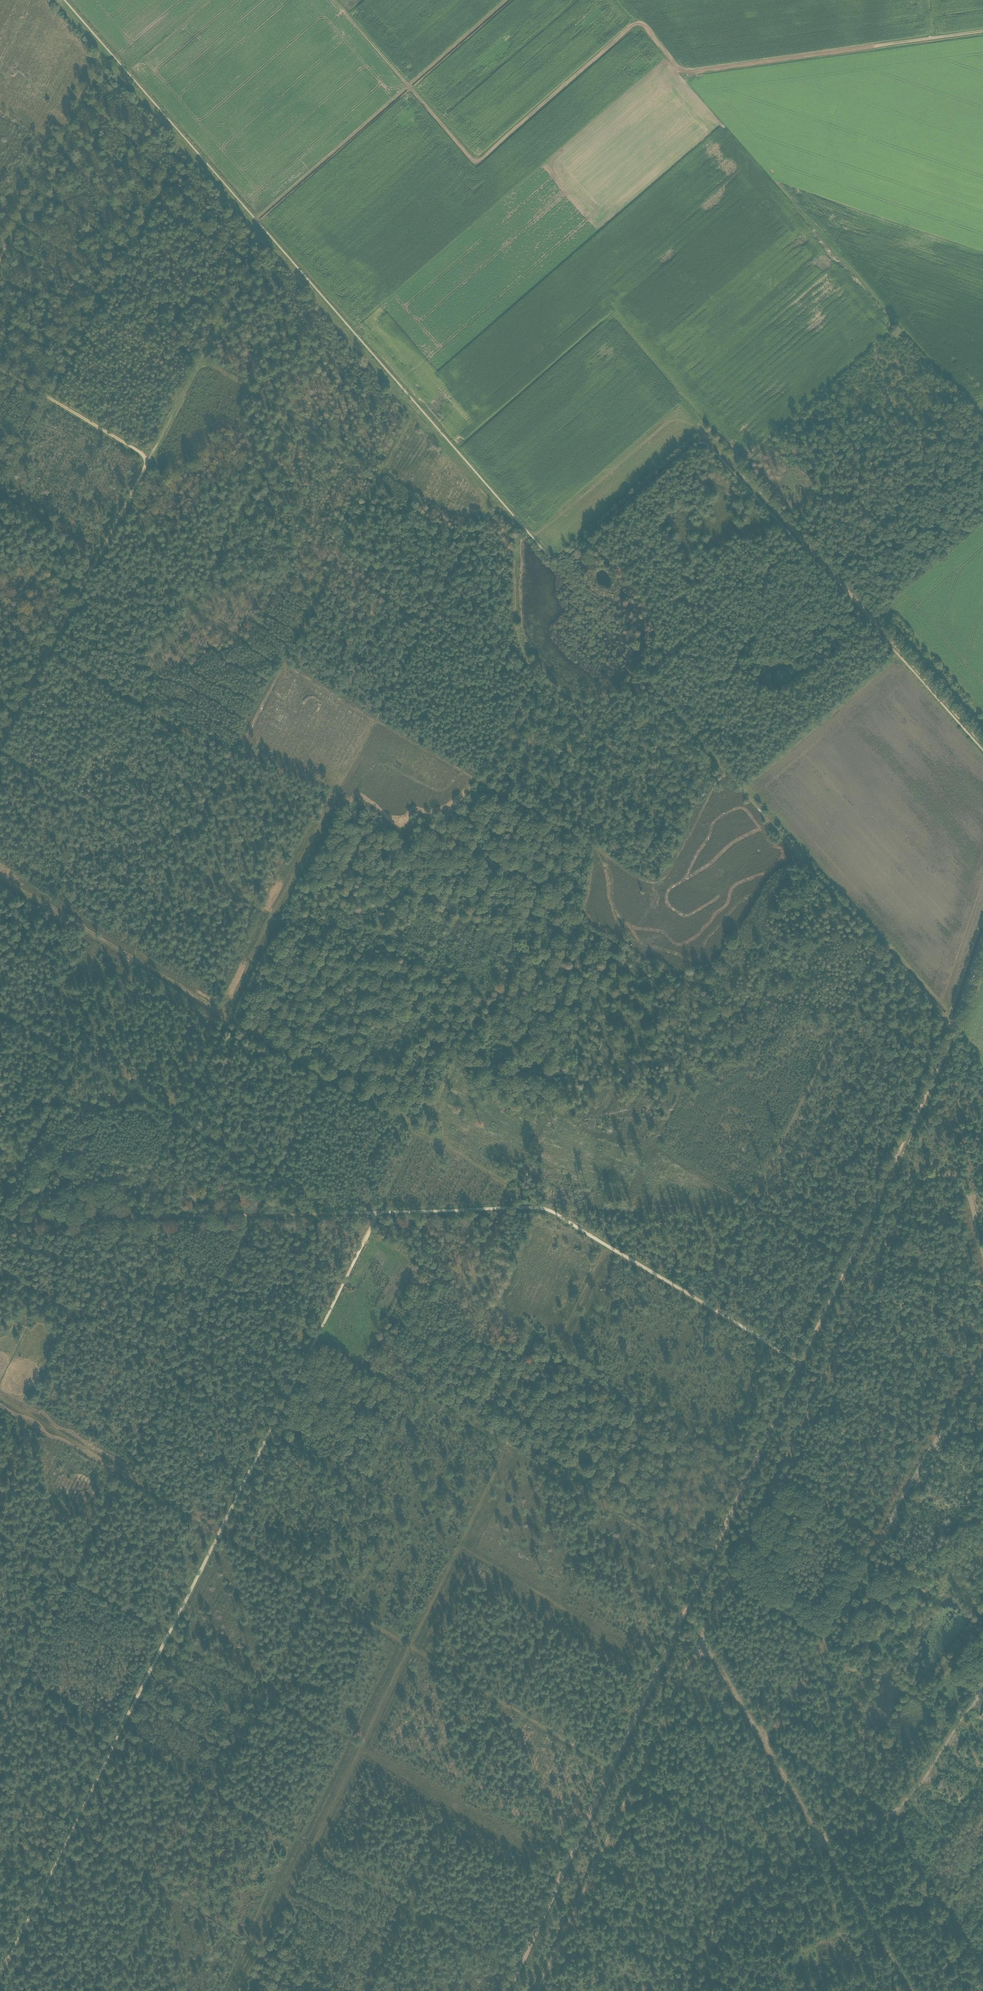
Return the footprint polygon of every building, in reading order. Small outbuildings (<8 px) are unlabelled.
[(818,1804),(812,1807),(819,1819),(823,1818),(821,1814),(824,1813),(818,1804)]
